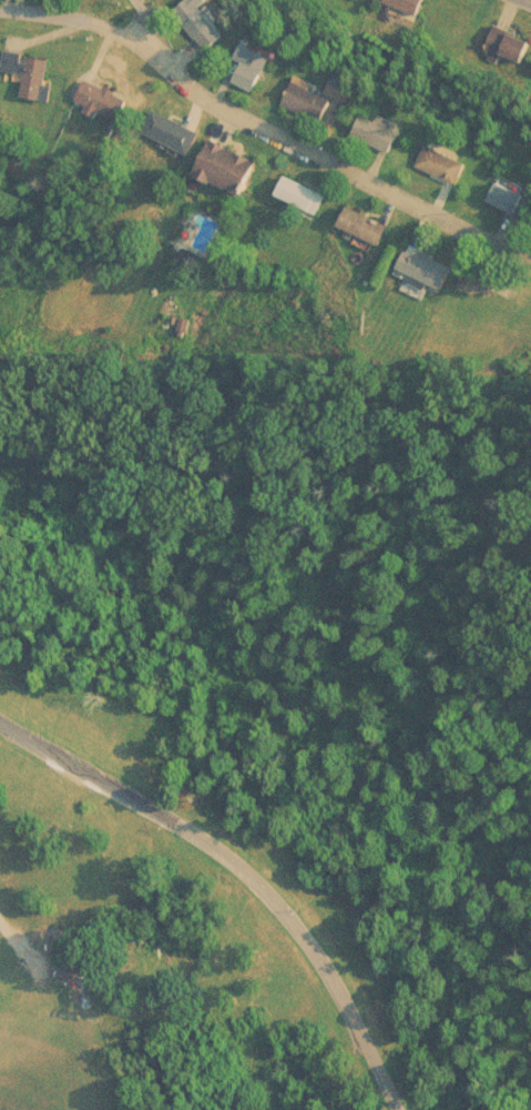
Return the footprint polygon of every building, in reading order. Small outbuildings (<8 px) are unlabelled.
[(202,36),(173,0),(208,0),(223,19),(202,36)] [(525,28),(494,13),(484,34),(515,49),(525,28)] [(267,43),(252,78),(229,68),(238,50),(227,44),(235,28),(267,43)] [(21,60),(0,56),(0,42),(1,36),(19,39),(18,48),(23,49),(24,42),(45,46),(41,70),(49,71),(47,88),(18,83),(21,60)] [(331,78),(343,58),(364,69),(353,89),(331,78)] [(278,90),(294,60),(308,68),(304,75),(329,88),(317,110),(278,90)] [(113,107),(70,84),(80,64),(123,87),(113,107)] [(150,95),(193,117),(181,141),(137,120),(150,95)] [(388,117),(395,120),(386,140),(347,121),(357,101),(371,108),(375,100),(392,108),(388,117)] [(208,124),(255,147),(237,185),(190,162),(208,124)] [(413,152),(423,130),(463,150),(452,172),(413,152)] [(273,181),(283,162),(324,182),(314,201),(273,181)] [(496,164),(530,183),(530,207),(530,209),(484,184),(496,164)] [(334,212),(344,192),(386,212),(376,232),(334,212)] [(392,254),(404,232),(449,253),(438,276),(392,254)] [(481,286),(491,290),(498,275),(469,264),(458,289),(477,296),(481,286)] [(55,979),(71,979),(71,959),(55,959),(55,979)]
